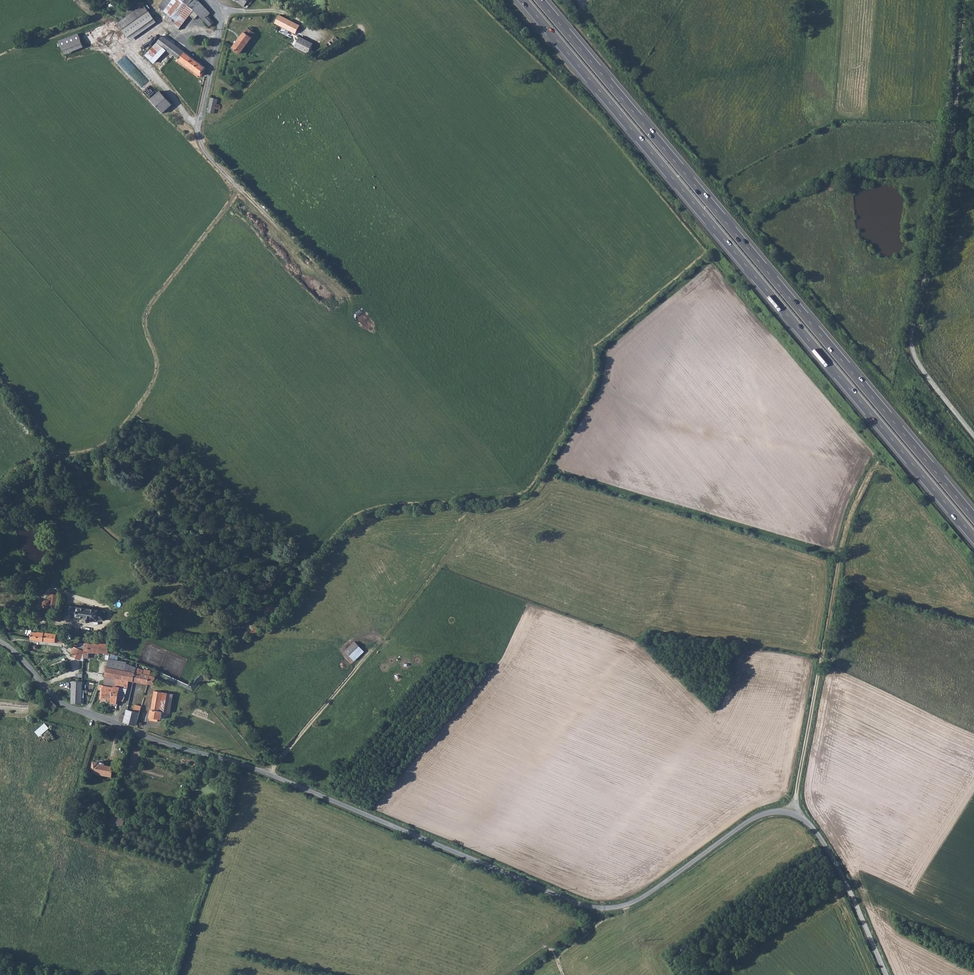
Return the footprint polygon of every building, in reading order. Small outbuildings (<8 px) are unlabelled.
[(159,7),(167,13),(164,17),(174,24),(188,4),(183,0),(164,0),(159,7)] [(198,0),(191,0),(188,4),(196,13),(209,26),(213,22),(207,16),(210,12),(198,0)] [(117,21),(127,35),(153,17),(144,4),(117,21)] [(188,4),(174,24),(178,28),(189,14),(193,17),(196,13),(188,4)] [(293,32),(296,33),(300,25),(279,14),(274,22),(275,23),(273,27),(291,37),(293,32)] [(247,26),(238,39),(246,44),(255,32),(247,26)] [(67,58),(84,51),(78,35),(61,42),(67,58)] [(178,59),(186,64),(191,57),(161,35),(156,42),(163,48),(178,59)] [(299,35),(293,46),(306,53),(312,41),(299,35)] [(246,44),(238,39),(233,46),(240,53),(246,44)] [(148,53),(154,61),(163,48),(156,42),(148,53)] [(153,62),(154,61),(148,53),(146,57),(153,62)] [(186,64),(199,74),(204,67),(191,57),(186,64)] [(176,62),(183,68),(186,64),(178,59),(176,62)] [(197,78),(199,74),(186,64),(183,68),(197,78)] [(172,106),(160,93),(150,102),(162,114),(172,106)] [(12,590),(17,592),(21,583),(17,581),(17,584),(15,583),(12,590)] [(43,611),(52,613),(59,592),(50,590),(48,595),(43,597),(41,602),(45,606),(43,611)] [(93,620),(107,622),(108,612),(70,606),(68,616),(86,619),(86,621),(87,622),(89,622),(91,622),(92,622),(93,620)] [(262,630),(271,625),(265,620),(257,623),(262,630)] [(33,631),(32,640),(64,643),(65,635),(33,631)] [(232,646),(229,642),(218,649),(223,653),(232,647),(232,646)] [(356,642),(346,652),(355,661),(365,651),(356,642)] [(100,653),(101,644),(89,644),(89,653),(100,653)] [(110,653),(110,644),(101,644),(100,653),(110,653)] [(83,653),(76,650),(72,657),(79,661),(83,653)] [(222,659),(214,653),(207,661),(214,668),(220,661),(220,660),(222,659)] [(129,660),(112,654),(106,677),(117,679),(118,679),(122,680),(127,666),(129,660)] [(122,680),(118,679),(115,690),(121,691),(117,709),(121,709),(125,691),(127,692),(129,681),(134,682),(138,669),(127,666),(122,680)] [(134,682),(146,684),(148,676),(150,670),(144,669),(143,671),(138,669),(134,682)] [(148,676),(146,684),(154,686),(156,678),(148,676)] [(106,677),(104,687),(115,690),(118,679),(117,679),(106,677)] [(70,680),(68,701),(78,702),(80,681),(70,680)] [(115,690),(104,687),(101,700),(112,702),(115,690)] [(110,707),(117,709),(121,691),(115,690),(112,702),(110,707)] [(154,690),(150,710),(159,712),(163,692),(154,690)] [(171,714),(175,695),(163,692),(159,712),(161,712),(171,714)] [(50,711),(53,704),(45,698),(42,708),(43,708),(47,710),(50,711)] [(137,726),(138,723),(140,715),(142,707),(136,706),(134,711),(128,709),(127,715),(125,722),(137,726)] [(156,719),(159,720),(161,712),(159,712),(150,710),(148,717),(156,719)] [(35,732),(39,737),(48,728),(44,724),(35,732)] [(112,779),(115,769),(99,765),(99,763),(94,762),(91,774),(112,779)] [(112,816),(111,827),(124,829),(125,818),(112,816)]
